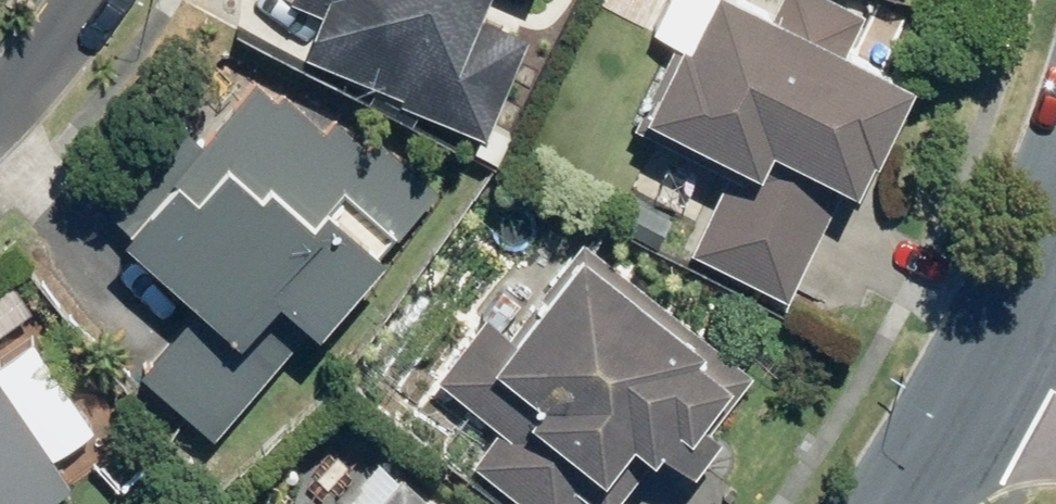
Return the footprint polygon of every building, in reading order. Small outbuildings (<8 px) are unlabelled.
[(315,48),(411,86),(407,97),(494,132),(535,29),(490,11),(494,0),(312,0),(331,8),(315,48)] [(704,27),(687,20),(639,119),(733,165),(693,247),(798,297),(861,167),(876,174),(929,64),(859,31),(873,3),(866,0),(717,0),(704,27)] [(188,122),(115,204),(210,289),(150,357),(225,423),(326,308),(337,317),(452,187),(352,98),(332,121),(288,83),(283,89),(264,72),(205,138),(188,122)] [(586,234),(517,324),(496,308),(443,376),(503,422),(478,454),(543,503),(581,503),(592,490),(610,503),(620,503),(672,437),(704,462),(735,422),(723,413),(759,366),(586,234)] [(0,362),(0,503),(44,503),(81,478),(0,362)] [(411,459),(369,503),(460,503),(411,459)]
